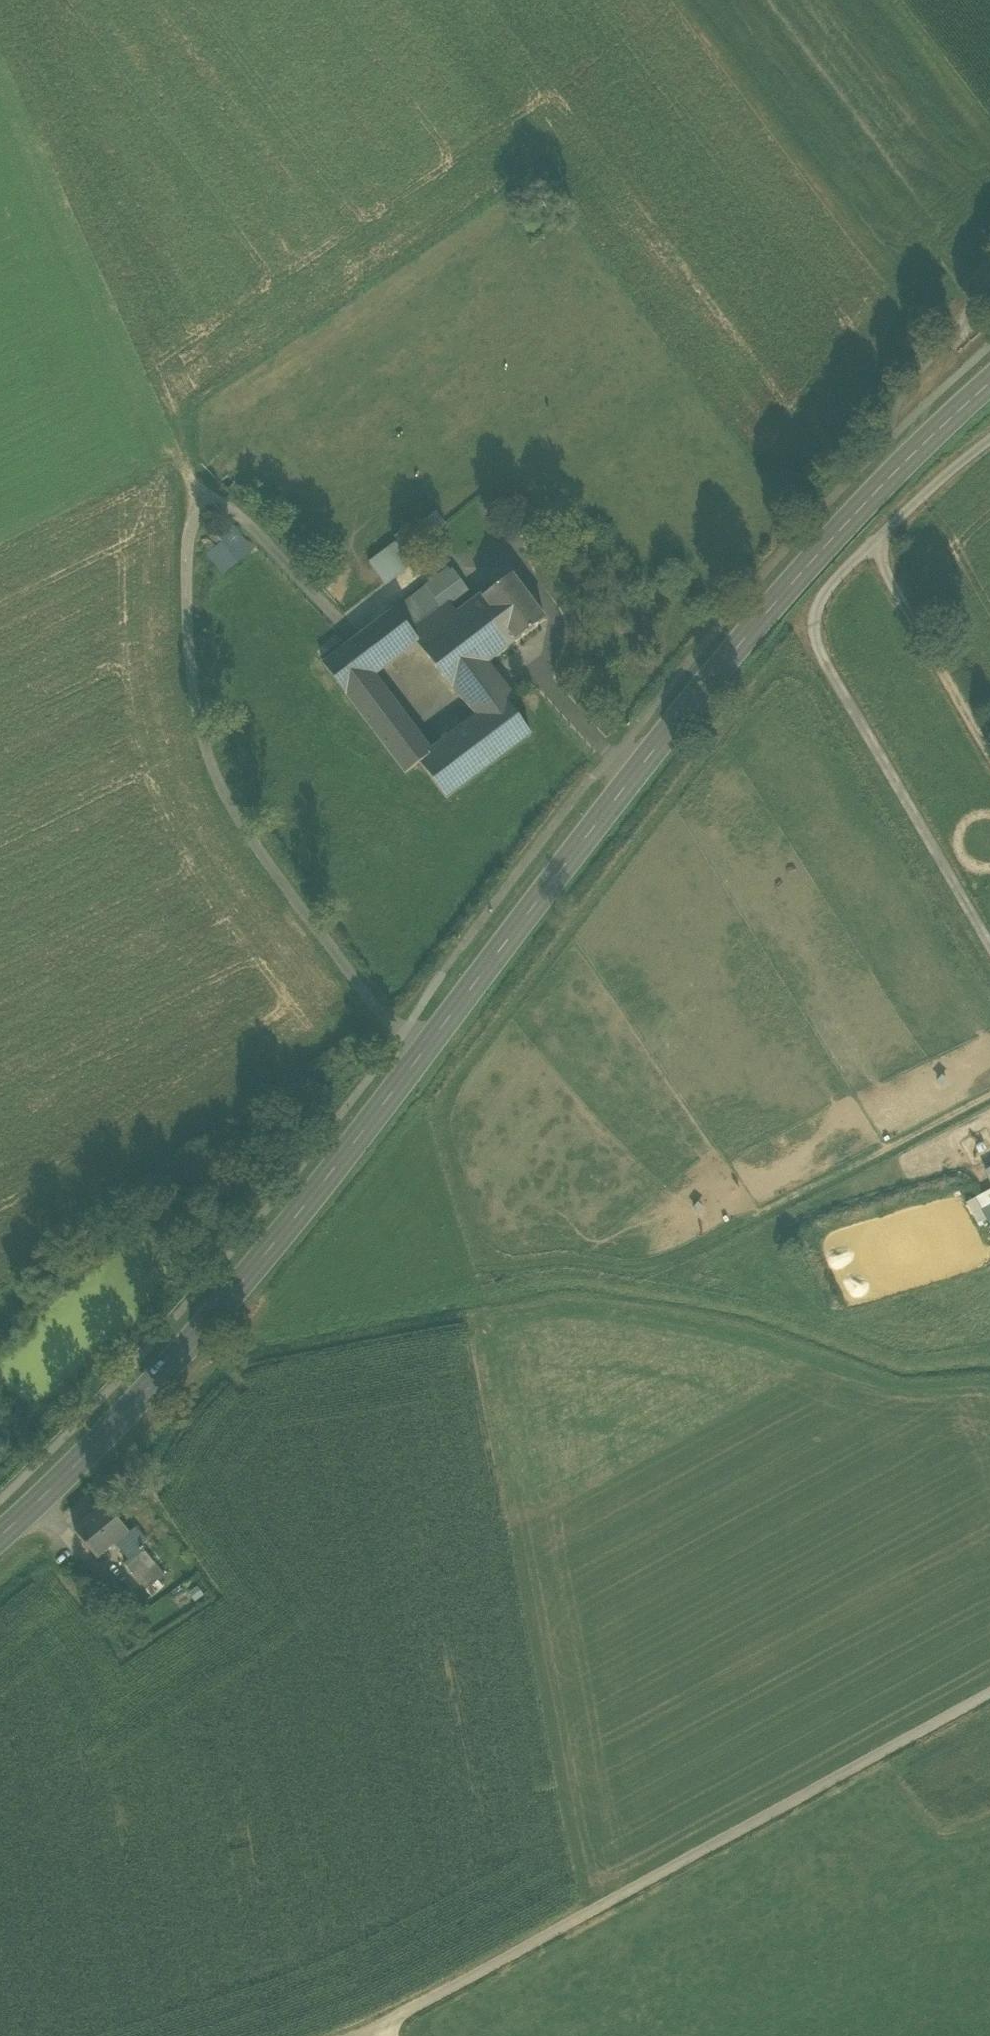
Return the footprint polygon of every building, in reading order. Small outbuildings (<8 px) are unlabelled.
[(437,511),(406,534),(415,547),(446,524),(437,511)] [(224,575),(255,548),(230,520),(215,534),(221,540),(206,554),(224,575)] [(369,561),(384,582),(419,556),(404,536),(369,561)] [(453,689),(479,717),(504,698),(507,702),(514,697),(487,663),(485,665),(476,653),(482,648),(457,617),(458,616),(450,604),(464,593),(447,569),(431,581),(447,602),(411,630),(394,608),(362,633),(386,664),(405,649),(409,655),(420,646),(453,689)] [(476,653),(485,665),(487,663),(545,619),(512,575),(458,616),(457,617),(482,648),(476,653)] [(431,581),(394,608),(411,630),(447,602),(431,581)] [(374,673),(386,664),(362,633),(350,642),(374,673)] [(405,772),(419,762),(433,752),(374,673),(350,642),(323,662),(405,772)] [(531,735),(507,702),(504,698),(479,717),(433,752),(419,762),(446,798),(531,735)] [(989,1225),(989,1190),(976,1197),(987,1219),(989,1225)] [(987,1219),(976,1197),(966,1203),(977,1224),(987,1219)] [(74,1530),(97,1558),(116,1542),(128,1532),(126,1528),(105,1504),(74,1530)] [(136,1526),(128,1532),(141,1547),(148,1541),(136,1526)] [(116,1542),(130,1560),(143,1549),(141,1547),(128,1532),(116,1542)] [(165,1574),(143,1549),(130,1560),(126,1564),(146,1589),(158,1580),(165,1574)] [(158,1580),(146,1589),(152,1597),(164,1587),(158,1580)] [(198,1586),(188,1593),(195,1602),(204,1595),(198,1586)]
